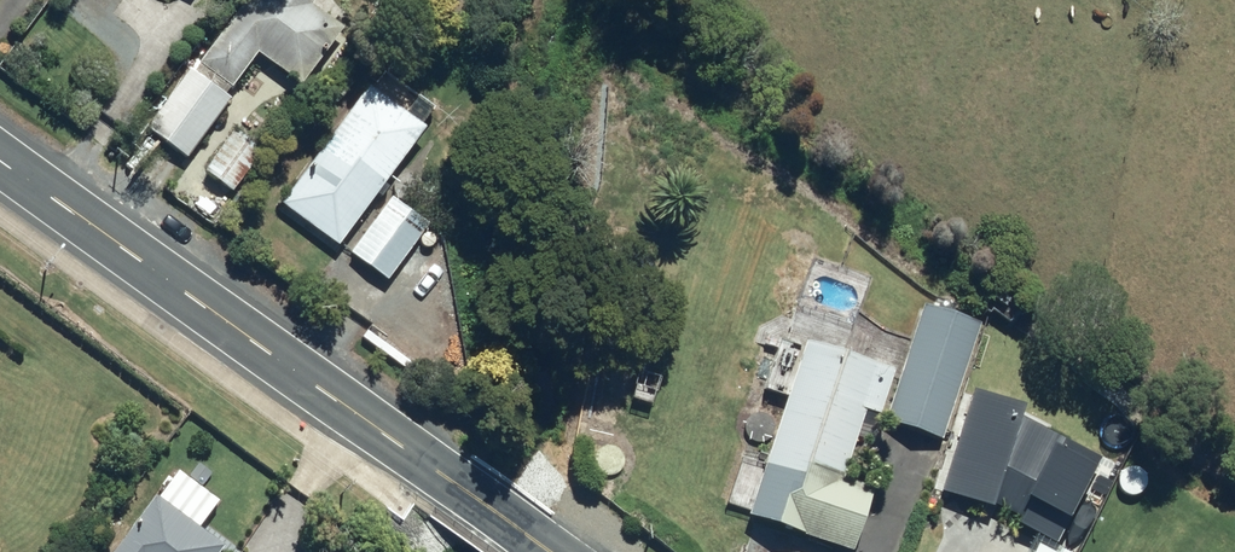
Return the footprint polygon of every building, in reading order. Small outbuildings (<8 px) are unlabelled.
[(228,84),(254,48),(298,80),(340,23),(308,0),(238,0),(195,59),(228,84)] [(187,64),(143,122),(184,153),(228,95),(187,64)] [(364,81),(278,200),(334,241),(421,122),(364,81)] [(231,125),(201,167),(227,185),(257,143),(231,125)] [(389,193),(348,248),(384,275),(425,220),(389,193)] [(417,237),(427,247),(436,238),(426,228),(417,237)] [(922,301),(885,415),(939,433),(977,319),(922,301)] [(802,337),(744,512),(848,546),(869,483),(839,474),(861,406),(876,411),(890,366),(802,337)] [(999,414),(957,477),(1046,535),(1088,472),(999,414)] [(618,476),(633,482),(638,470),(623,464),(618,476)] [(107,551),(212,551),(220,541),(152,491),(107,551)]
